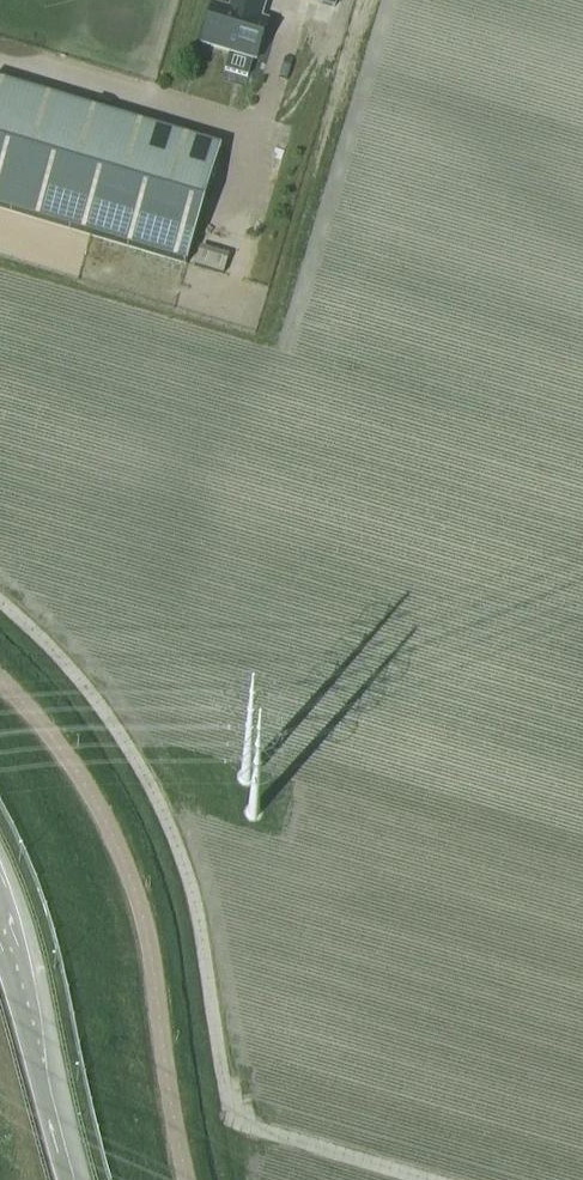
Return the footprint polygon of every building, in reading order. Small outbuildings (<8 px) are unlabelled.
[(256,62),(267,25),(259,22),(266,0),(234,0),(230,13),(213,8),(202,46),(256,62)] [(335,9),(338,0),(304,0),(335,9)] [(221,151),(0,85),(0,210),(186,266),(221,151)] [(200,246),(195,265),(221,273),(227,254),(200,246)]
